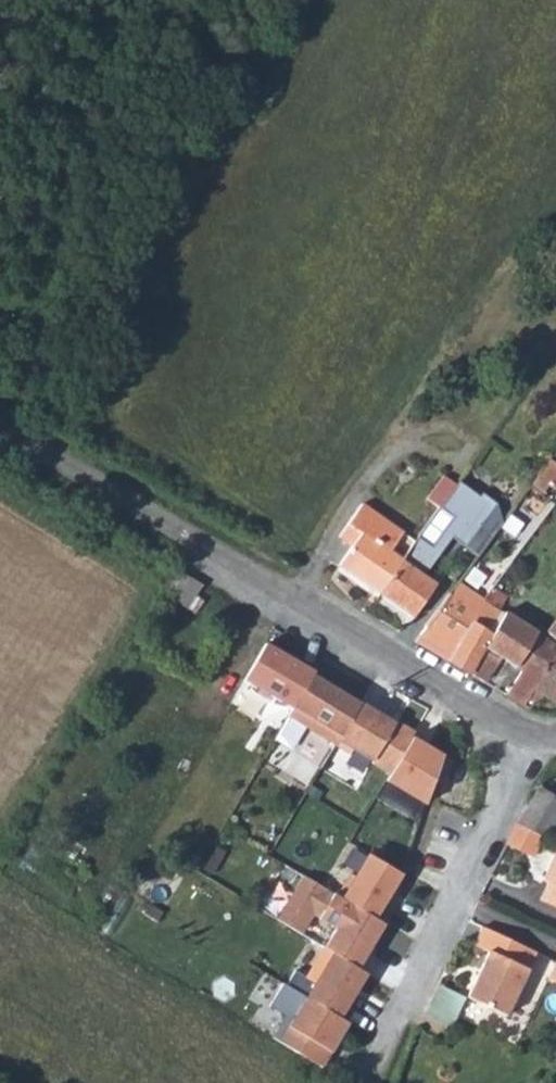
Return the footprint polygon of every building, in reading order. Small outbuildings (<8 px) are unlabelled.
[(555,487),(555,462),(547,456),(535,472),(555,487)] [(425,498),(437,507),(454,484),(442,475),(425,498)] [(457,481),(454,484),(437,507),(451,517),(429,546),(416,536),(413,540),(408,548),(430,564),(453,533),(464,541),(493,502),(480,492),(477,496),(457,481)] [(356,502),(352,509),(408,548),(413,540),(356,502)] [(364,598),(369,601),(370,599),(375,592),(408,548),(352,509),(334,535),(348,544),(334,565),(357,580),(354,585),(367,593),(364,598)] [(430,564),(408,548),(375,592),(409,615),(441,571),(430,564)] [(196,602),(203,586),(178,572),(164,596),(200,617),(206,607),(196,602)] [(467,673),(502,612),(500,610),(498,612),(493,609),(479,600),(480,598),(455,581),(454,582),(413,641),(466,673),(467,673)] [(502,594),(489,585),(480,598),(479,600),(493,609),(502,594)] [(405,622),(409,615),(375,592),(370,599),(405,622)] [(503,694),(520,705),(524,699),(555,644),(555,639),(546,632),(537,626),(532,633),(502,612),(467,673),(480,681),(494,654),(516,669),(503,694)] [(546,632),(555,639),(555,615),(546,632)] [(524,699),(532,704),(539,694),(555,707),(555,644),(524,699)] [(316,673),(268,646),(247,683),(295,710),(314,677),(316,673)] [(361,704),(314,677),(295,710),(291,718),(337,745),(361,704)] [(337,745),(352,753),(354,749),(374,760),(373,762),(391,773),(416,732),(397,721),(396,722),(362,702),(361,704),(337,745)] [(537,785),(514,820),(542,836),(544,837),(555,815),(555,798),(537,785)] [(530,854),(542,836),(514,820),(514,821),(504,840),(530,854)] [(546,878),(551,880),(544,895),(555,901),(555,855),(546,878)] [(303,873),(278,917),(302,931),(314,912),(337,925),(325,945),(358,964),(383,920),(303,873)] [(529,949),(476,925),(470,940),(484,947),(462,997),(500,1014),(522,966),(529,949)] [(297,967),(288,981),(344,1014),(367,969),(358,964),(325,945),(308,974),(297,967)] [(529,949),(522,966),(546,977),(554,960),(529,949)] [(546,977),(555,982),(555,961),(554,960),(546,977)] [(285,980),(271,1002),(288,1012),(274,1034),(300,1049),(309,1034),(333,1049),(351,1019),(344,1014),(288,981),(285,980)]
